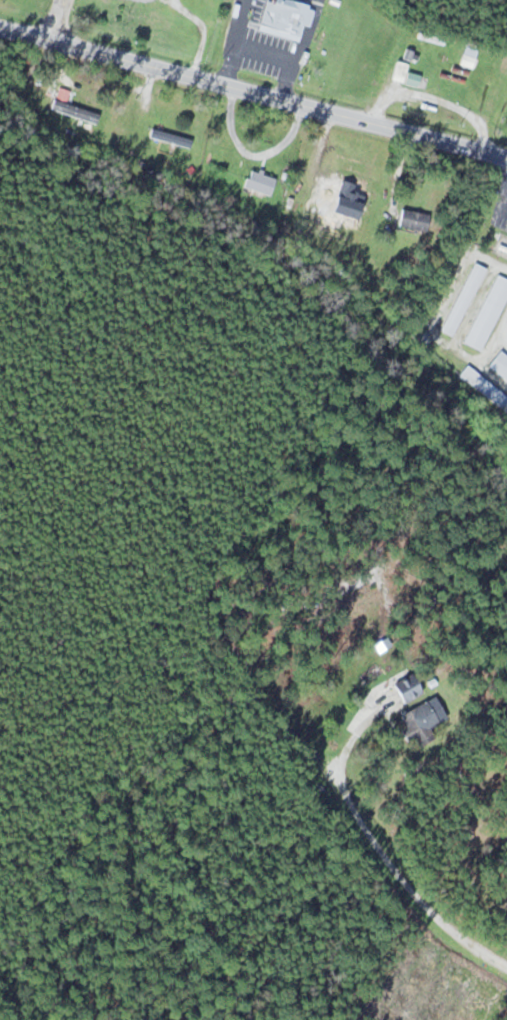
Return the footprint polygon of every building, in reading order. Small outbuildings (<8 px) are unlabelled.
[(298,40),(302,24),(310,26),(315,6),(290,0),(265,0),(258,30),(298,40)] [(406,65),(396,62),(390,79),(400,82),(406,65)] [(404,81),(417,86),(420,76),(407,72),(404,81)] [(49,110),(93,127),(98,114),(65,101),(68,92),(57,88),(49,110)] [(147,137),(185,147),(188,138),(150,128),(147,137)] [(242,186),(268,196),(276,179),(250,168),(242,186)] [(320,192),(368,203),(370,193),(322,182),(320,192)] [(396,227),(425,232),(428,214),(399,208),(396,227)] [(439,330),(452,337),(485,267),(472,261),(439,330)] [(481,351),(506,293),(506,279),(494,273),(463,343),(481,351)] [(506,383),(506,357),(499,350),(486,367),(506,383)] [(456,376),(506,415),(506,397),(465,364),(456,376)] [(401,703),(422,692),(411,672),(390,684),(401,703)] [(411,752),(433,742),(418,705),(395,715),(411,752)]
